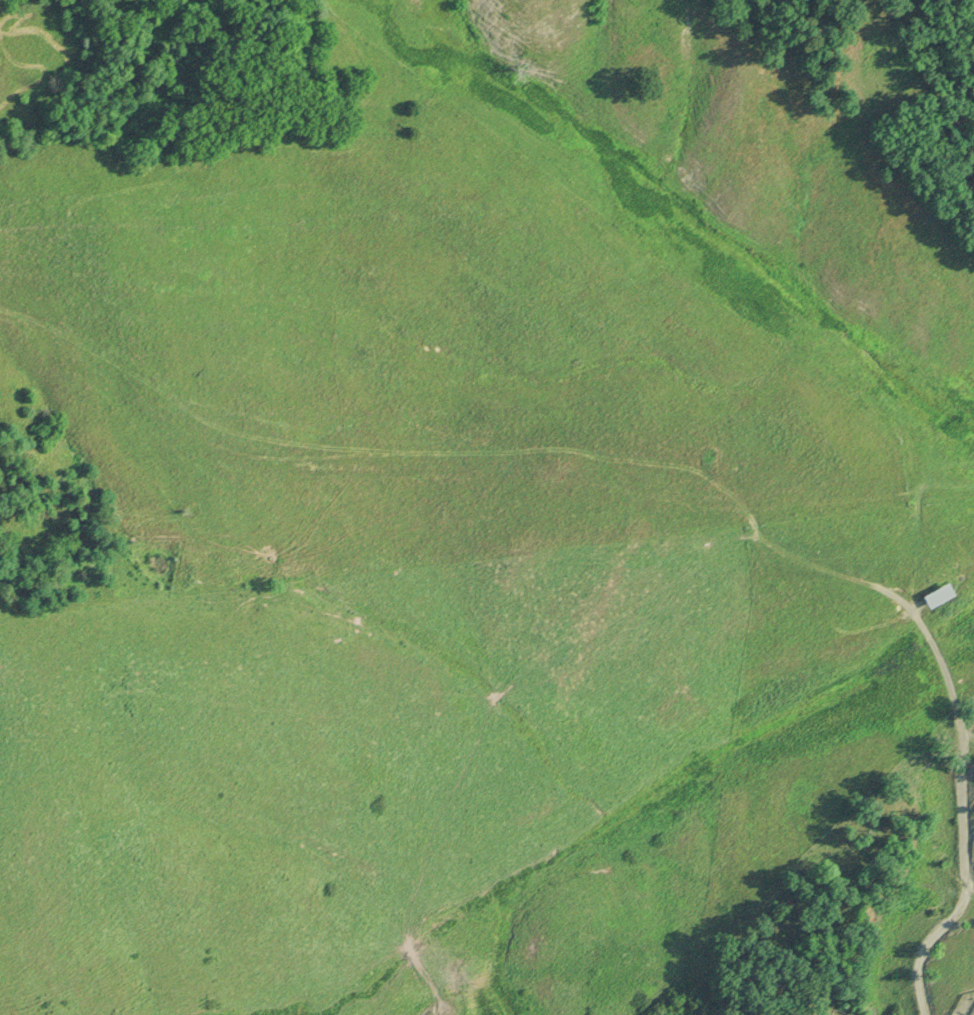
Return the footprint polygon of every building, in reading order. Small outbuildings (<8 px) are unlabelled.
[(919,595),(926,608),(951,595),(944,582),(919,595)]
